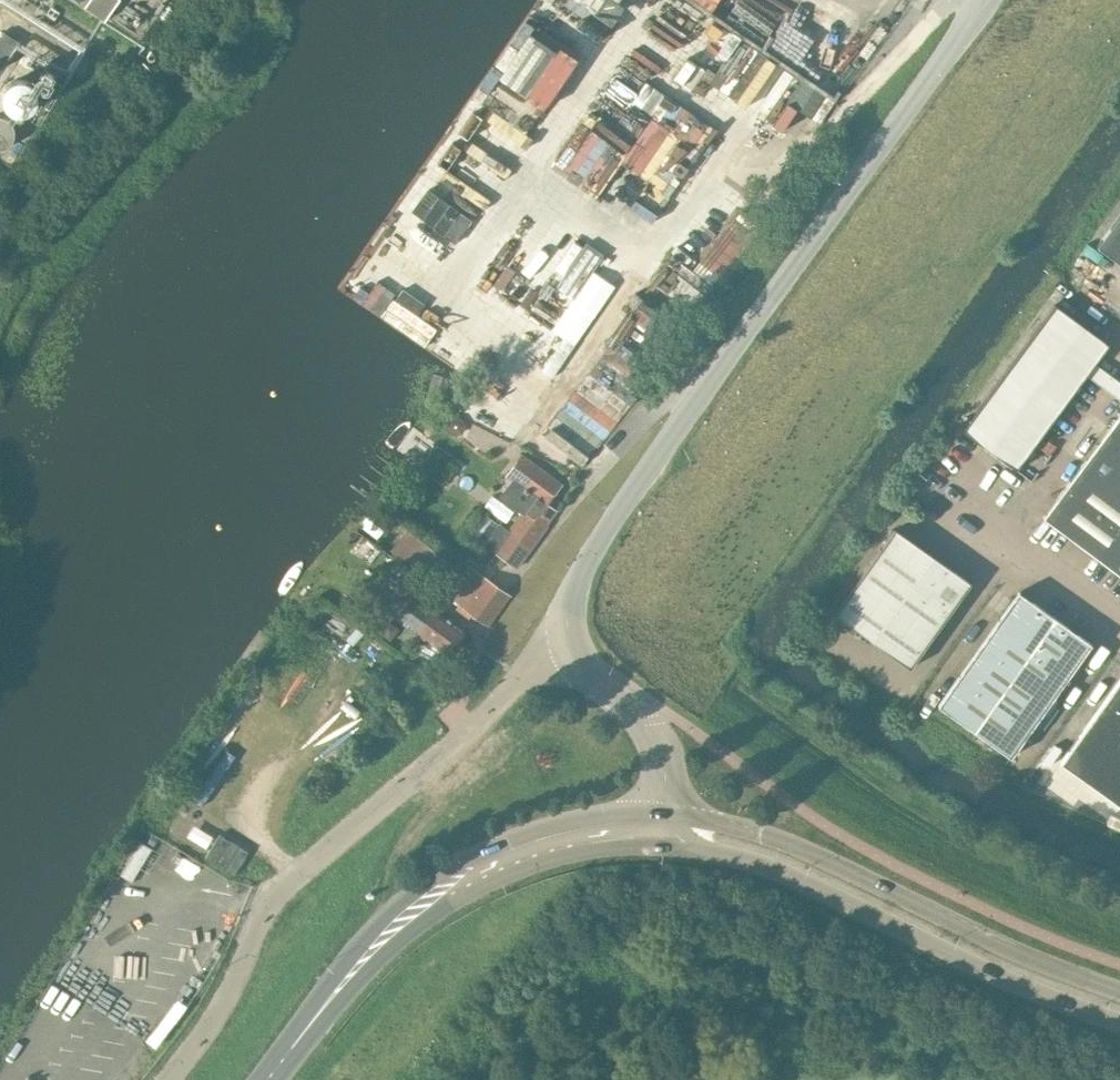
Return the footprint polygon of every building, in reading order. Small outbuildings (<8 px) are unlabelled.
[(85,6),(105,19),(118,0),(89,0),(85,6)] [(3,65),(18,41),(5,32),(0,39),(0,63),(3,65)] [(762,46),(731,92),(776,123),(791,101),(815,117),(831,92),(762,46)] [(734,83),(751,63),(742,56),(726,76),(734,83)] [(38,97),(36,90),(32,83),(26,79),(19,77),(14,77),(10,78),(4,82),(0,87),(0,107),(2,111),(8,115),(12,117),(16,118),(24,117),(28,114),(31,112),(36,106),(37,102),(38,97)] [(468,231),(504,248),(515,227),(478,210),(468,231)] [(1097,245),(1119,262),(1119,213),(1097,245)] [(579,334),(615,261),(549,229),(522,286),(566,308),(557,325),(553,324),(526,380),(548,391),(576,333),(579,334)] [(1016,469),(1108,343),(1054,304),(962,429),(1016,469)] [(582,390),(548,426),(587,461),(620,426),(582,390)] [(1053,504),(1043,517),(1119,574),(1119,414),(1053,504)] [(454,418),(451,419),(449,421),(448,423),(447,424),(446,426),(446,427),(446,429),(447,431),(447,432),(448,433),(448,434),(450,436),(452,437),(454,438),(457,439),(460,438),(462,437),(464,436),(465,434),(466,433),(466,432),(467,430),(467,429),(467,428),(467,426),(466,424),(465,422),(463,420),(461,419),(459,418),(457,418),(454,418)] [(486,542),(517,565),(547,525),(539,520),(550,506),(546,503),(561,483),(523,455),(507,475),(514,480),(502,496),(523,511),(511,527),(502,520),(486,542)] [(971,582),(895,528),(834,613),(911,667),(971,582)] [(487,625),(509,594),(476,570),(453,600),(487,625)] [(1019,591),(938,705),(1011,756),(1091,643),(1019,591)] [(447,654),(464,630),(418,596),(409,610),(424,621),(416,632),(447,654)] [(1060,762),(1119,806),(1119,678),(1060,762)] [(249,851),(220,834),(206,857),(234,874),(249,851)]
